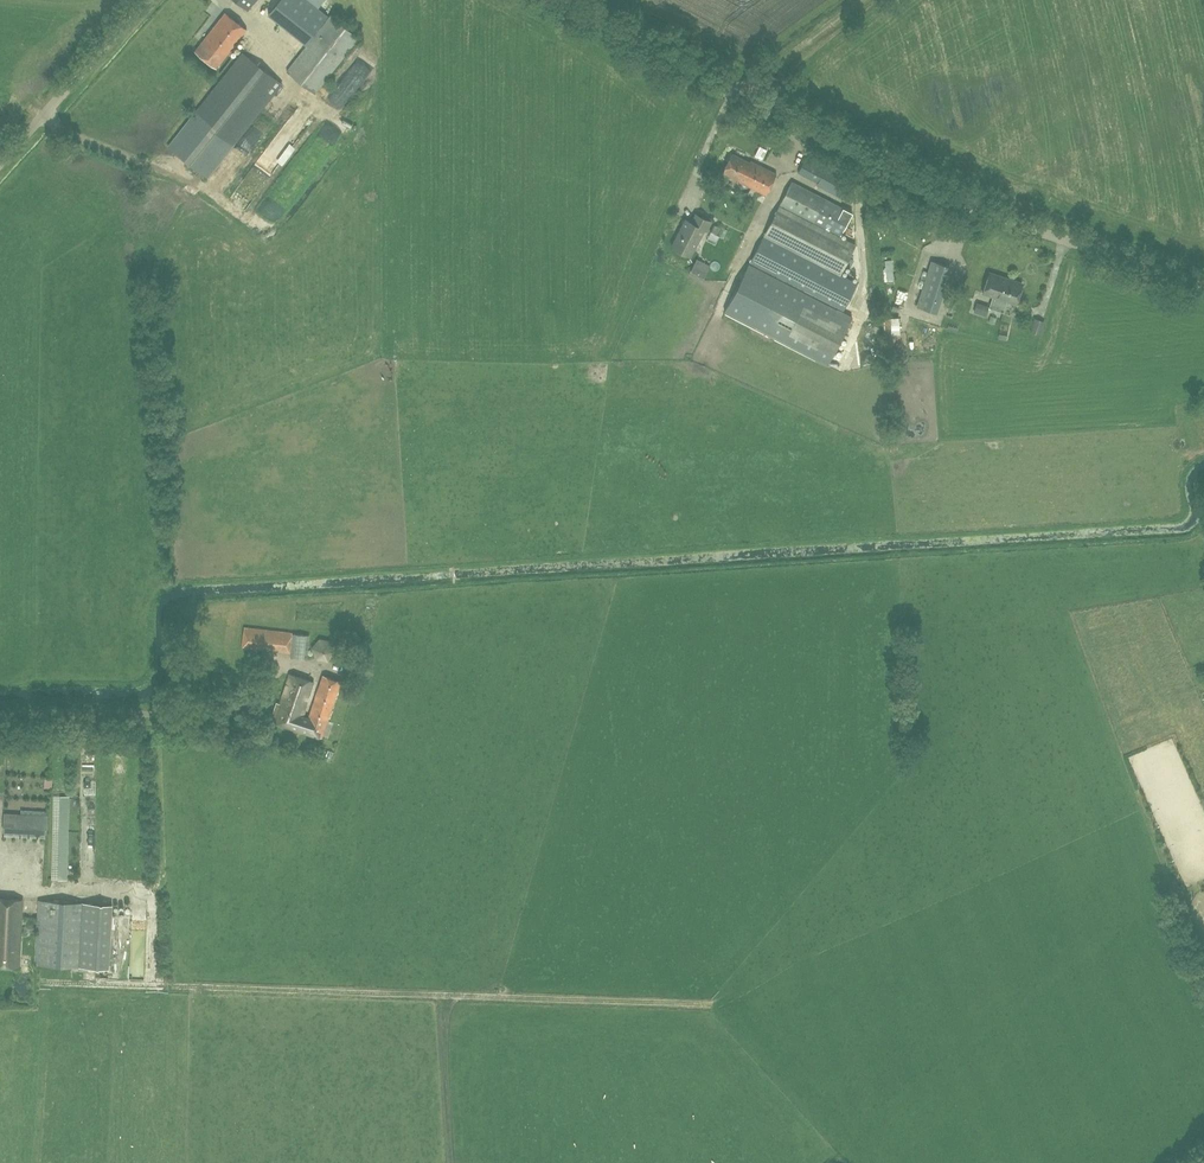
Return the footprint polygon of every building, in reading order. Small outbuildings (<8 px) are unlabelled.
[(248,10),(256,0),(236,0),(248,10)] [(281,38),(308,0),(273,0),(258,21),(281,38)] [(302,12),(302,13),(299,17),(311,26),(325,7),(316,0),(311,0),(302,12)] [(225,12),(195,51),(217,68),(247,29),(225,12)] [(359,37),(331,16),(287,72),(315,94),(359,37)] [(242,53),(194,113),(167,148),(207,179),(282,84),(242,53)] [(255,187),(279,152),(269,145),(245,180),(255,187)] [(740,180),(739,181),(765,195),(776,173),(749,160),(749,162),(732,153),(722,172),(740,180)] [(805,159),(798,172),(848,199),(855,185),(805,159)] [(852,213),(792,181),(781,201),(814,218),(812,223),(779,206),(768,227),(764,235),(724,312),(827,365),(852,317),(842,312),(857,283),(840,274),(855,245),(840,237),(852,213)] [(690,256),(704,229),(707,230),(711,221),(695,213),(691,221),(685,218),(671,246),(690,256)] [(951,267),(932,261),(917,306),(937,312),(951,267)] [(1022,283),(1007,278),(989,272),(983,293),(993,296),(989,307),(1003,312),(1007,300),(1015,303),(1022,283)] [(290,653),(292,632),(245,627),(244,628),(241,647),(290,653)] [(310,636),(292,632),(290,653),(289,658),(308,660),(310,636)] [(313,682),(290,674),(280,703),(276,702),(270,719),(321,737),(340,682),(323,676),(308,718),(302,716),(304,709),(313,682)] [(1165,676),(1159,678),(1163,689),(1169,687),(1165,676)] [(47,816),(4,814),(3,830),(46,832),(47,816)] [(18,966),(22,900),(0,899),(0,965),(18,966)] [(111,904),(87,903),(39,901),(35,965),(108,968),(111,904)]
